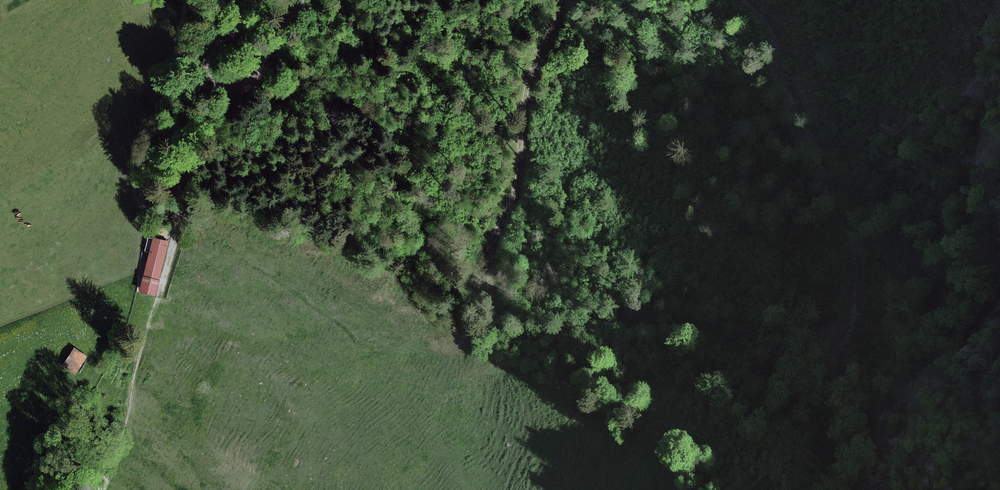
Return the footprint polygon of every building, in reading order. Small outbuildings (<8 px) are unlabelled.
[(166,241),(149,236),(135,291),(153,295),(166,241)] [(86,357),(71,347),(58,367),(73,377),(86,357)]
